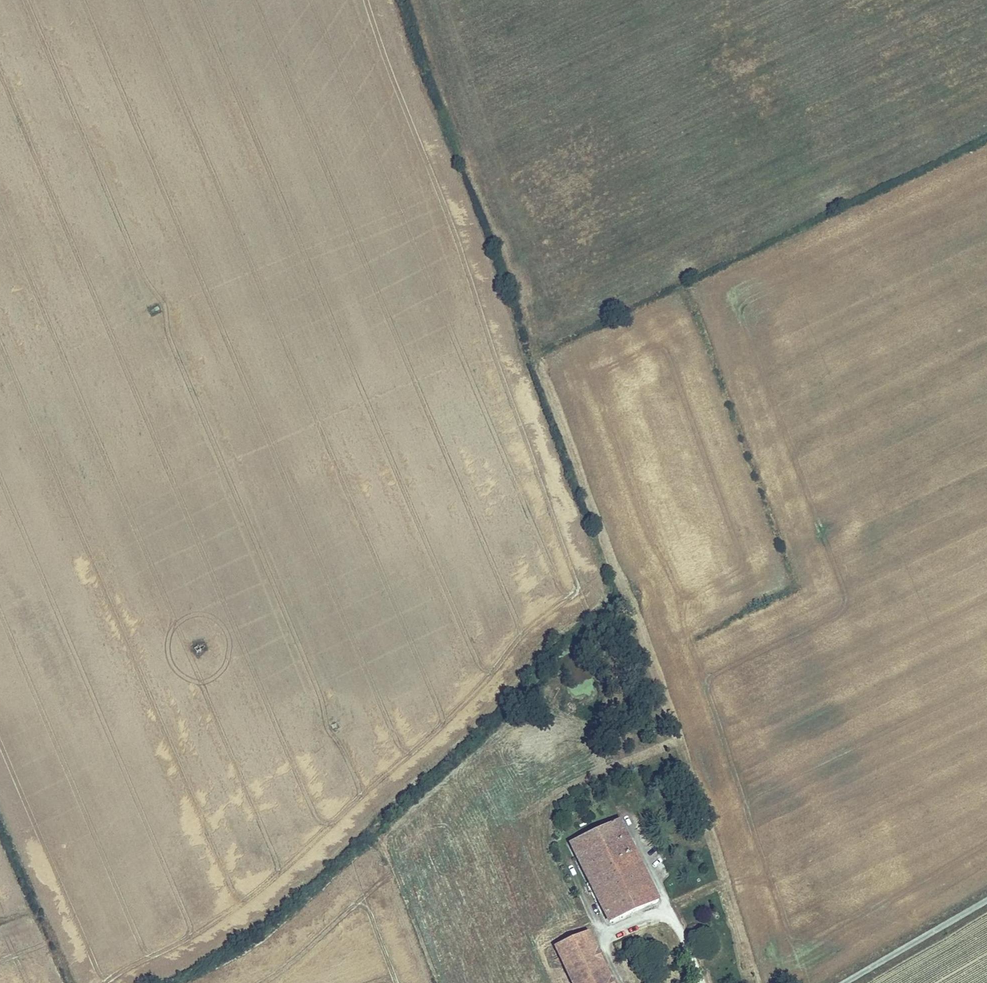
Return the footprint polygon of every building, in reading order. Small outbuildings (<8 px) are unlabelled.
[(614,825),(567,848),(605,927),(652,904),(614,825)] [(546,913),(549,920),(573,910),(570,902),(546,913)] [(584,936),(553,951),(562,969),(593,954),(584,936)] [(562,969),(553,951),(546,953),(554,972),(562,969)] [(562,969),(569,982),(607,982),(593,954),(562,969)]
